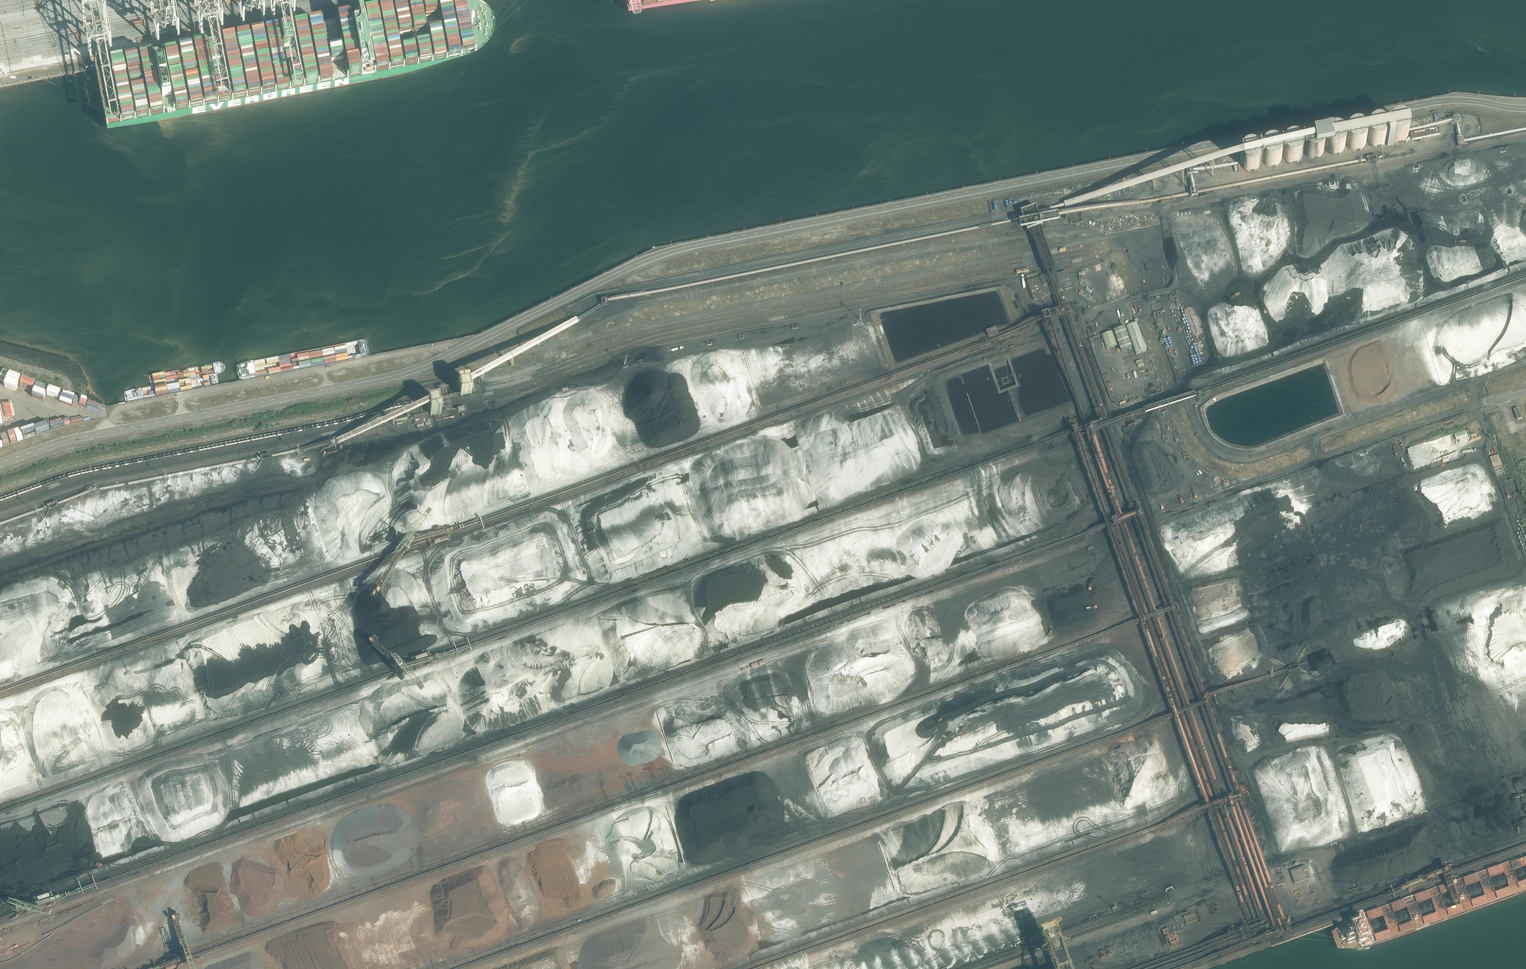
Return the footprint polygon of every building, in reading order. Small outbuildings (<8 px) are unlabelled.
[(1390,138),(1391,139),(1392,140),(1393,141),(1395,142),(1397,142),(1399,143),(1400,142),(1402,142),(1404,141),(1405,140),(1406,139),(1407,137),(1408,136),(1409,134),(1409,132),(1409,131),(1408,129),(1408,127),(1407,126),(1405,125),(1404,124),(1402,123),(1401,122),(1399,122),(1397,122),(1396,122),(1394,123),(1392,124),(1391,125),(1390,126),(1389,128),(1388,130),(1388,131),(1388,132),(1388,133),(1388,134),(1388,135),(1389,136),(1389,137),(1390,138)] [(1384,143),(1385,142),(1386,141),(1387,140),(1387,139),(1387,138),(1387,137),(1387,136),(1387,135),(1387,134),(1386,133),(1386,132),(1385,130),(1384,129),(1383,128),(1381,127),(1380,126),(1378,126),(1376,126),(1375,126),(1373,127),(1371,127),(1370,128),(1369,130),(1368,131),(1367,133),(1367,134),(1367,136),(1367,138),(1367,139),(1368,141),(1369,142),(1370,144),(1371,145),(1373,146),(1375,146),(1376,146),(1378,146),(1380,146),(1381,145),(1383,145),(1384,143)] [(1440,135),(1439,128),(1410,133),(1410,134),(1412,140),(1440,135)] [(1366,141),(1365,139),(1365,137),(1364,135),(1363,134),(1361,133),(1359,132),(1358,131),(1355,131),(1353,131),(1352,132),(1351,132),(1349,133),(1348,134),(1347,136),(1346,137),(1345,139),(1345,140),(1345,141),(1345,143),(1346,145),(1347,147),(1348,148),(1349,150),(1351,151),(1352,151),(1353,151),(1355,151),(1356,151),(1357,151),(1359,151),(1361,150),(1362,149),(1364,147),(1365,145),(1365,143),(1366,141)] [(1344,146),(1344,145),(1344,143),(1343,141),(1342,140),(1341,138),(1340,137),(1338,136),(1336,135),(1334,135),(1332,135),(1330,136),(1329,136),(1328,137),(1327,138),(1325,140),(1324,141),(1324,143),(1324,144),(1324,145),(1324,147),(1324,149),(1325,151),(1326,152),(1328,154),(1330,155),(1331,155),(1332,155),(1334,156),(1335,156),(1336,156),(1338,155),(1339,154),(1341,153),(1342,151),(1343,150),(1344,148),(1344,146)] [(1323,149),(1323,147),(1322,145),(1321,143),(1320,142),(1319,141),(1317,140),(1315,139),(1313,139),(1311,139),(1309,140),(1308,140),(1307,141),(1306,142),(1304,144),(1304,145),(1303,147),(1303,148),(1303,149),(1303,151),(1303,153),(1304,155),(1305,156),(1307,158),(1309,158),(1310,159),(1311,159),(1313,159),(1314,159),(1315,159),(1317,159),(1318,158),(1320,157),(1321,155),(1322,153),(1323,151),(1323,149)] [(1302,154),(1302,153),(1302,151),(1301,149),(1300,148),(1299,146),(1297,145),(1296,144),(1294,143),(1292,143),(1290,143),(1288,144),(1287,144),(1286,145),(1284,146),(1283,148),(1282,149),(1281,151),(1281,152),(1281,153),(1281,155),(1282,157),(1283,159),(1284,160),(1286,162),(1287,163),(1288,163),(1289,164),(1291,164),(1292,164),(1294,164),(1295,163),(1297,162),(1299,161),(1300,160),(1301,158),(1302,156),(1302,154)] [(1281,158),(1281,156),(1280,154),(1279,152),(1278,151),(1276,149),(1275,148),(1273,148),(1271,148),(1269,148),(1267,148),(1266,149),(1265,149),(1263,151),(1262,152),(1261,154),(1260,156),(1260,157),(1260,158),(1260,160),(1261,161),(1262,163),(1263,165),(1265,166),(1266,167),(1267,168),(1268,168),(1270,168),(1271,168),(1273,168),(1274,167),(1276,167),(1278,165),(1279,164),(1280,162),(1281,160),(1281,158)] [(1260,162),(1260,159),(1259,158),(1258,156),(1257,154),(1255,153),(1253,152),(1252,152),(1250,151),(1248,151),(1246,152),(1245,152),(1244,153),(1242,154),(1241,156),(1240,158),(1239,159),(1239,161),(1239,162),(1239,163),(1240,165),(1241,167),(1242,169),(1244,170),(1245,171),(1246,171),(1247,172),(1249,172),(1250,172),(1251,172),(1253,171),(1255,170),(1256,169),(1258,168),(1259,166),(1260,164),(1260,162)] [(1066,271),(1064,272),(1057,274),(1060,283),(1069,280),(1066,271)] [(1044,275),(1027,281),(1030,289),(1034,301),(1038,299),(1051,295),(1044,275)] [(1136,323),(1126,326),(1136,355),(1147,351),(1136,323)] [(1124,327),(1114,331),(1121,352),(1132,348),(1124,327)] [(1112,331),(1102,335),(1106,349),(1117,345),(1112,331)] [(1522,419),(1519,409),(1514,410),(1518,420),(1522,419)] [(425,413),(413,416),(415,424),(427,422),(425,413)] [(48,417),(51,428),(62,425),(59,414),(48,417)] [(1456,440),(1468,436),(1466,430),(1454,434),(1456,440)] [(443,438),(431,447),(438,457),(443,453),(446,457),(453,451),(443,438)] [(1502,465),(1498,455),(1490,458),(1493,468),(1502,465)] [(862,527),(862,517),(850,517),(850,524),(853,524),(853,527),(862,527)] [(1160,640),(1167,637),(1168,637),(1162,619),(1154,622),(1160,640)] [(364,698),(349,695),(348,702),(350,703),(349,708),(354,709),(353,714),(362,716),(363,710),(365,711),(365,706),(362,706),(364,698)] [(757,782),(759,779),(751,774),(749,779),(750,780),(749,781),(751,783),(750,785),(752,786),(752,785),(757,788),(760,784),(757,782)] [(718,811),(721,804),(710,800),(707,806),(718,811)] [(1245,831),(1251,829),(1246,811),(1244,811),(1245,815),(1239,816),(1240,820),(1238,821),(1238,822),(1237,822),(1238,825),(1240,825),(1241,828),(1244,827),(1245,831)] [(1237,838),(1231,821),(1225,823),(1231,841),(1237,838)] [(642,878),(652,879),(653,871),(647,870),(646,877),(643,876),(642,878)] [(757,885),(757,878),(741,877),(740,902),(750,902),(750,901),(757,901),(757,896),(756,896),(756,890),(756,885),(757,885)] [(1305,890),(1301,877),(1285,883),(1290,896),(1305,890)] [(817,916),(834,924),(840,920),(839,919),(840,919),(841,915),(837,914),(838,911),(838,910),(833,908),(834,907),(832,904),(835,903),(833,902),(835,901),(831,899),(830,900),(826,899),(824,902),(821,905),(820,903),(818,906),(819,908),(816,909),(819,913),(817,916)] [(763,939),(762,945),(771,947),(773,937),(760,934),(759,938),(763,939)]
